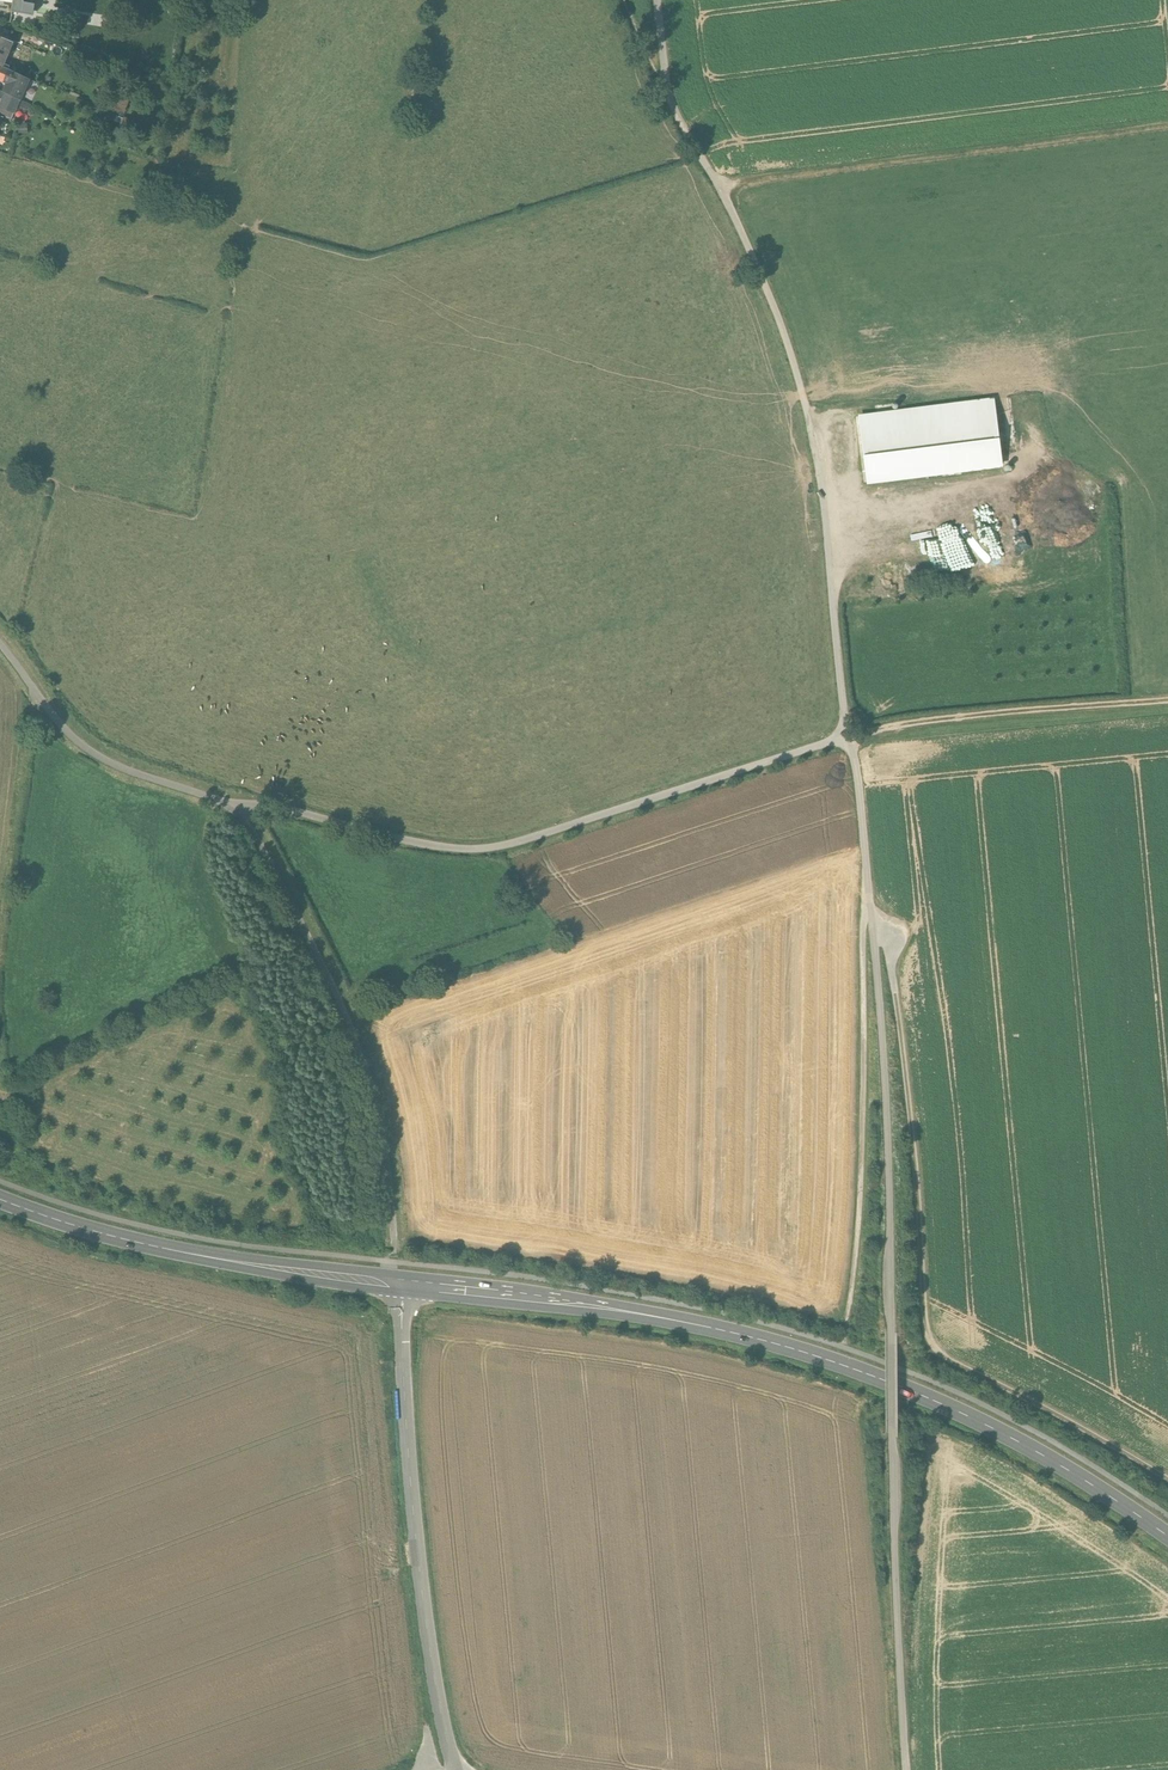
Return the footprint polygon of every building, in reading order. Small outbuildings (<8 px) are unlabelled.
[(13,13),(35,16),(37,6),(26,4),(27,0),(15,0),(13,13)] [(0,36),(0,65),(3,67),(13,42),(0,36)] [(9,69),(3,67),(0,65),(0,80),(8,83),(4,92),(6,93),(20,100),(29,79),(9,69)] [(35,94),(41,83),(34,80),(28,91),(35,94)] [(6,93),(4,92),(0,91),(0,99),(3,100),(0,108),(14,114),(20,100),(6,93)] [(994,400),(855,419),(864,487),(1003,468),(994,400)]
